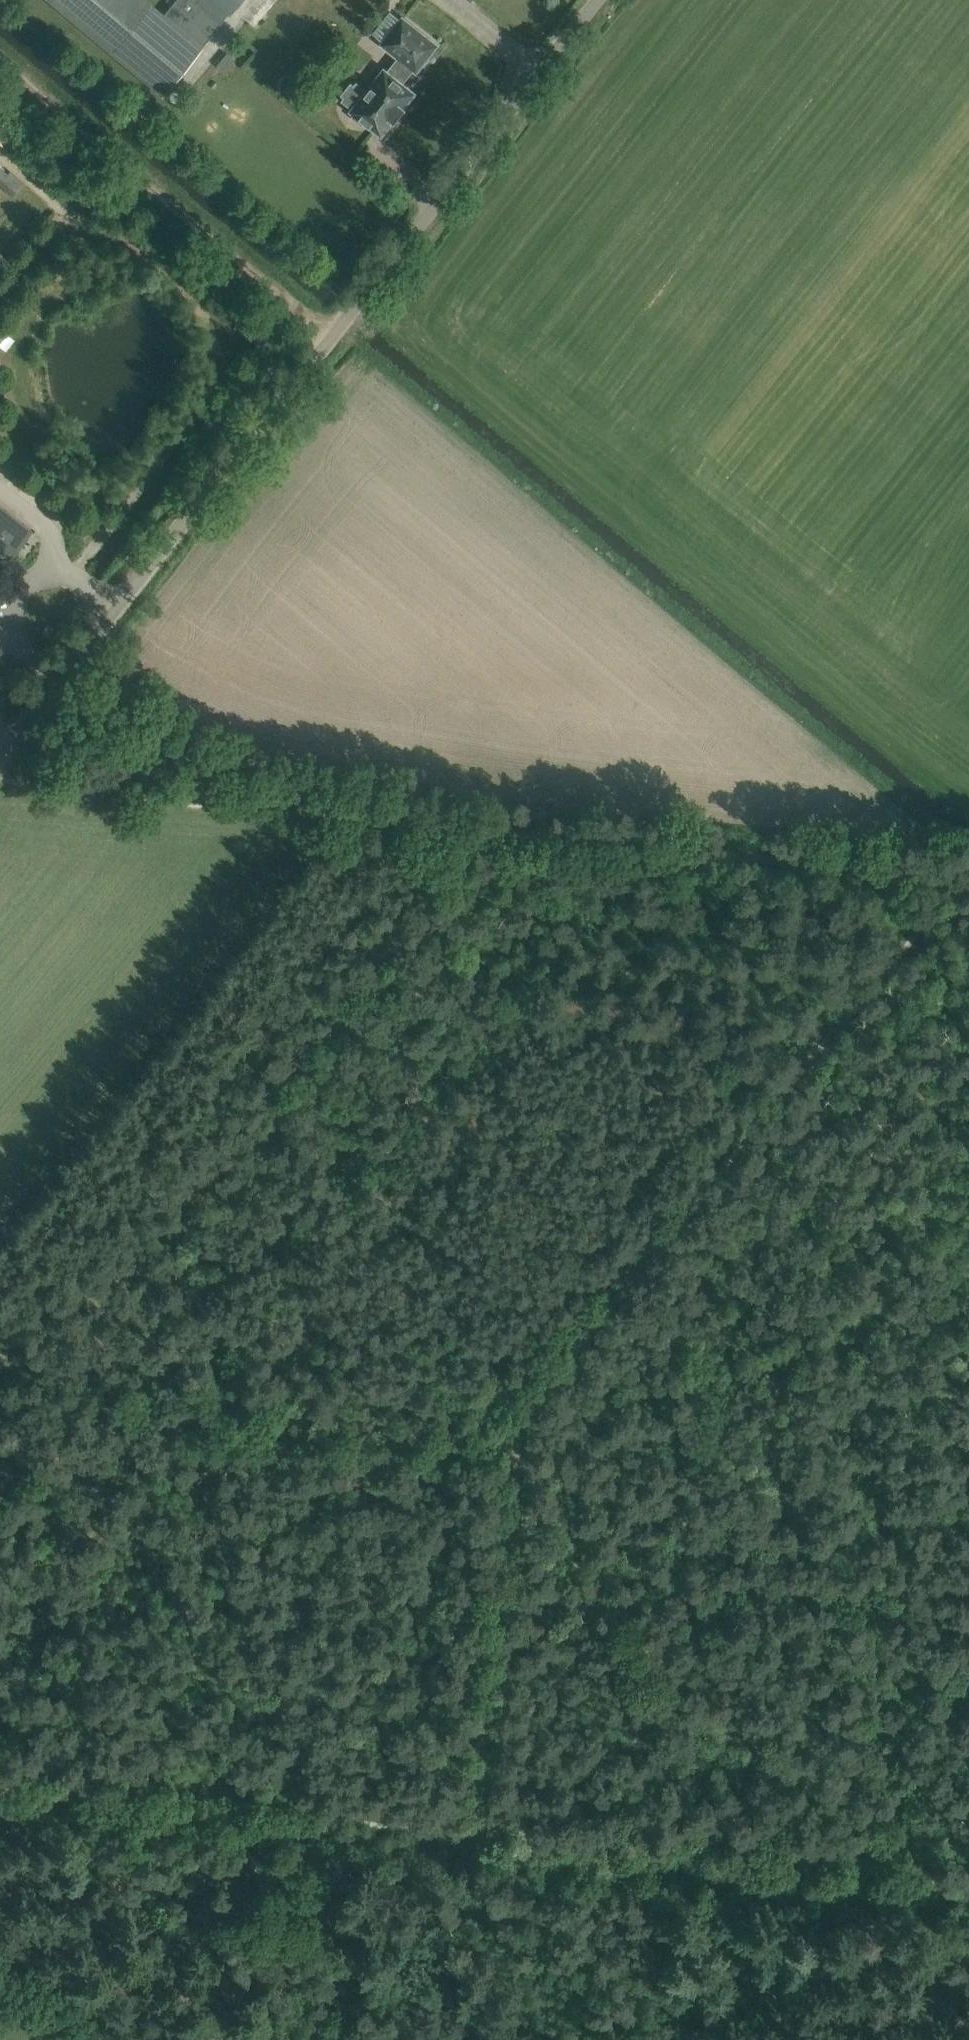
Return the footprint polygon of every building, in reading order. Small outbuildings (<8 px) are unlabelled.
[(162,94),(222,22),(194,0),(166,0),(166,1),(171,5),(162,15),(144,0),(50,0),(162,94)] [(248,19),(257,24),(271,3),(267,0),(261,0),(248,19)] [(383,44),(399,57),(388,71),(386,69),(352,111),(355,113),(353,116),(363,125),(366,121),(382,135),(394,120),(396,122),(406,109),(404,108),(415,93),(404,84),(415,69),(417,71),(438,45),(404,17),(383,44)] [(3,179),(0,183),(0,185),(11,195),(22,183),(10,172),(4,178),(0,174),(0,176),(3,179)] [(9,381),(9,398),(21,397),(20,380),(9,381)] [(8,560),(31,530),(0,506),(0,554),(8,560)]
